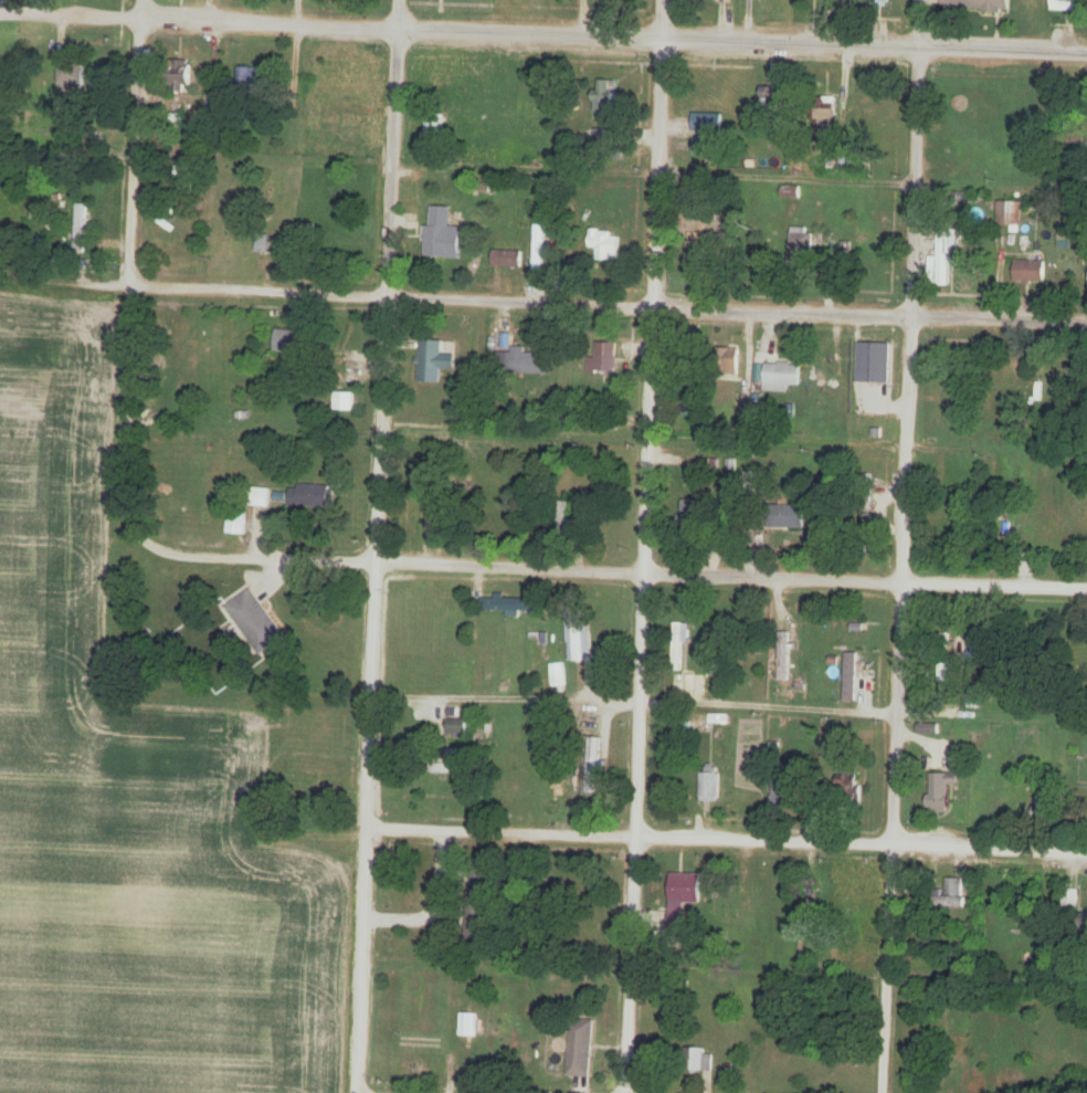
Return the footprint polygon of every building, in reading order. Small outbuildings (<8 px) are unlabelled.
[(942,10),(1011,11),(1011,0),(942,0),(942,10)] [(1083,12),(1083,0),(1053,0),(1053,12),(1083,12)] [(57,87),(83,87),(83,60),(57,60),(57,87)] [(192,65),(170,66),(171,90),(193,90),(192,65)] [(261,90),(261,67),(238,67),(238,90),(261,90)] [(597,145),(617,145),(618,81),(595,80),(595,114),(597,115),(597,145)] [(779,87),(762,87),(762,106),(779,106),(779,87)] [(838,107),(816,105),(814,135),(835,137),(838,107)] [(446,113),(426,113),(426,138),(446,138),(446,113)] [(725,114),(693,114),(693,132),(725,132),(725,114)] [(999,214),(1012,213),(1011,202),(998,203),(999,214)] [(86,203),(76,203),(76,252),(86,252),(86,203)] [(462,226),(451,226),(451,206),(428,206),(427,257),(461,258),(462,226)] [(545,224),(533,224),(533,272),(545,272),(545,224)] [(938,256),(930,256),(930,277),(952,277),(952,230),(938,230),(938,256)] [(269,254),(271,232),(258,231),(256,252),(269,254)] [(597,251),(597,260),(619,260),(619,231),(591,231),(591,251),(597,251)] [(708,240),(687,241),(688,271),(710,270),(708,240)] [(492,266),(522,266),(522,250),(492,250),(492,266)] [(1046,261),(1016,261),(1016,282),(1046,282),(1046,261)] [(274,351),(310,354),(313,333),(277,329),(274,351)] [(418,382),(441,383),(441,368),(456,369),(456,355),(442,355),(443,341),(420,340),(418,382)] [(617,343),(596,343),(596,358),(587,358),(587,373),(617,373),(617,343)] [(857,382),(890,383),(890,343),(857,343),(857,382)] [(498,373),(550,373),(550,349),(498,349),(498,373)] [(737,373),(737,351),(726,351),(726,373),(737,373)] [(354,411),(354,392),(335,392),(335,411),(354,411)] [(290,485),(289,506),(333,507),(333,486),(290,485)] [(250,504),(267,507),(269,490),(253,487),(250,504)] [(682,534),(704,534),(704,500),(682,500),(682,534)] [(568,520),(568,502),(558,502),(558,536),(577,536),(577,520),(568,520)] [(761,528),(809,528),(809,505),(761,505),(761,528)] [(227,534),(245,534),(245,512),(227,512),(227,534)] [(284,639),(251,588),(225,605),(259,656),(284,639)] [(506,611),(506,618),(521,618),(521,612),(533,612),(533,600),(482,600),(482,611),(506,611)] [(588,612),(567,612),(567,662),(588,662),(588,612)] [(686,672),(686,623),(673,623),(673,672),(686,672)] [(778,681),(789,681),(789,632),(778,632),(778,681)] [(948,681),(948,655),(936,655),(936,681),(948,681)] [(466,719),(447,719),(447,734),(466,734),(466,719)] [(600,793),(600,745),(585,745),(585,793),(600,793)] [(461,764),(435,764),(435,773),(461,773),(461,764)] [(718,765),(701,765),(701,802),(718,802),(718,765)] [(858,766),(837,766),(837,804),(858,804),(858,766)] [(950,784),(956,784),(956,774),(929,774),(929,812),(950,812),(950,784)] [(772,779),(772,811),(794,811),(794,779),(772,779)] [(466,940),(491,940),(492,871),(467,870),(466,940)] [(700,874),(669,874),(670,908),(701,908),(700,874)] [(945,897),(924,896),(924,908),(962,908),(963,879),(945,879),(945,897)] [(1078,890),(1065,890),(1065,908),(1078,908),(1078,890)] [(815,896),(806,896),(806,925),(815,925),(815,896)] [(852,902),(843,902),(843,918),(852,918),(852,902)] [(1067,912),(1067,932),(1086,932),(1086,912),(1067,912)] [(476,1013),(459,1013),(459,1037),(476,1037),(476,1013)] [(570,1020),(568,1077),(591,1077),(593,1020),(570,1020)] [(711,1072),(711,1051),(687,1051),(687,1072),(711,1072)]
